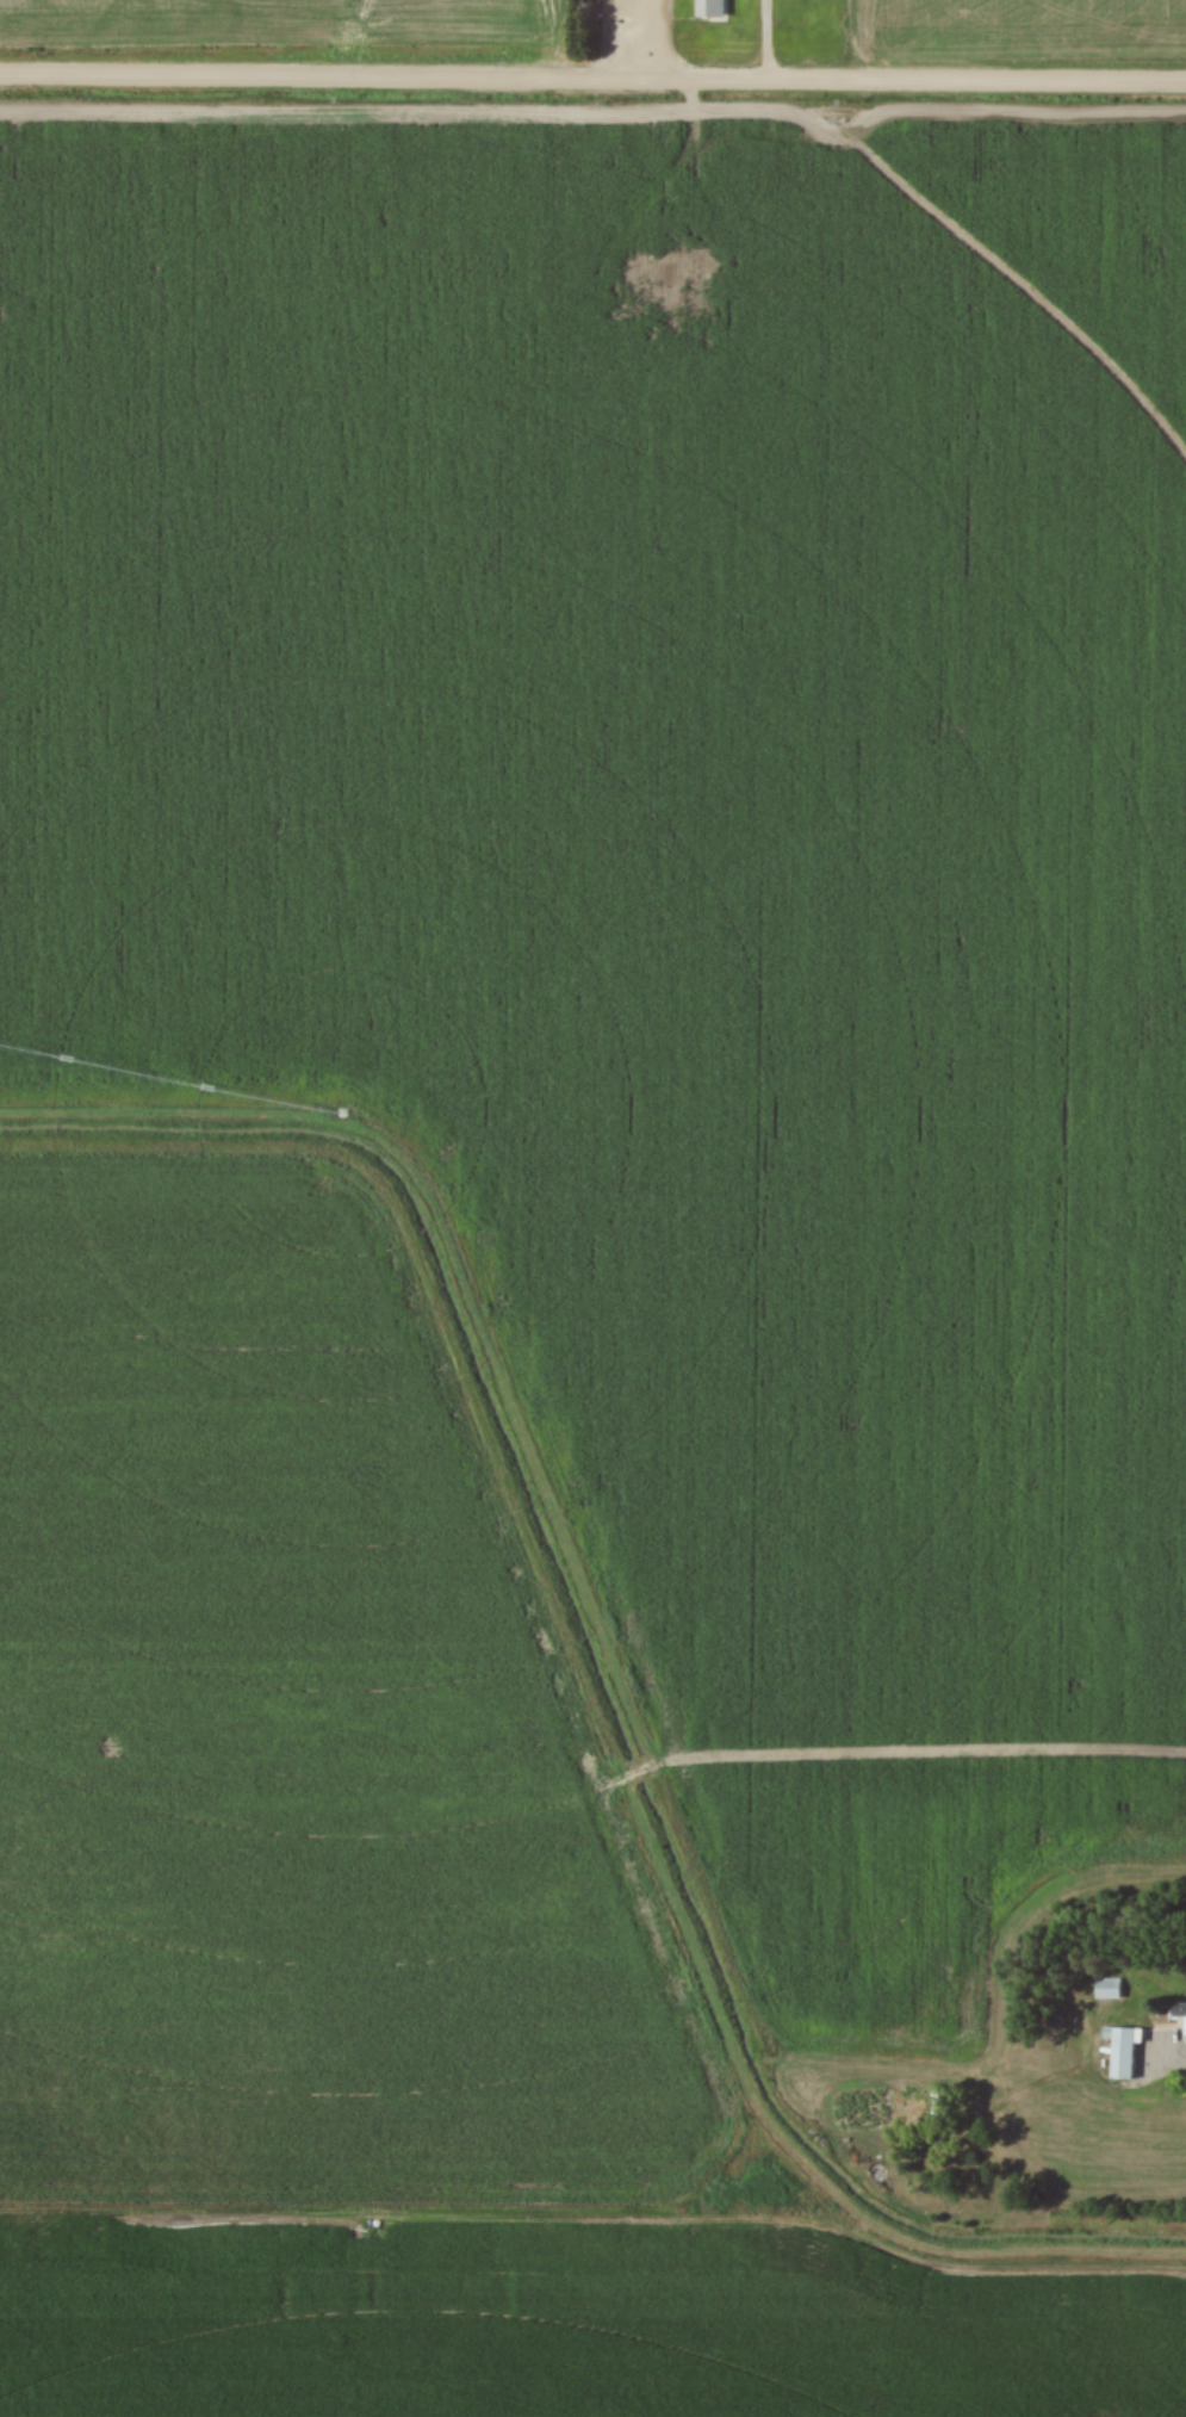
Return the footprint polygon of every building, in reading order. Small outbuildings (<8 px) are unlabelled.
[(700,16),(727,16),(726,0),(699,0),(700,16)] [(1097,1977),(1120,1977),(1122,1995),(1098,1996),(1097,1977)] [(1176,2001),(1185,2001),(1185,2015),(1176,2015),(1176,2001)] [(1105,2025),(1145,2027),(1145,2040),(1137,2040),(1135,2077),(1112,2076),(1114,2037),(1104,2037),(1105,2025)]
